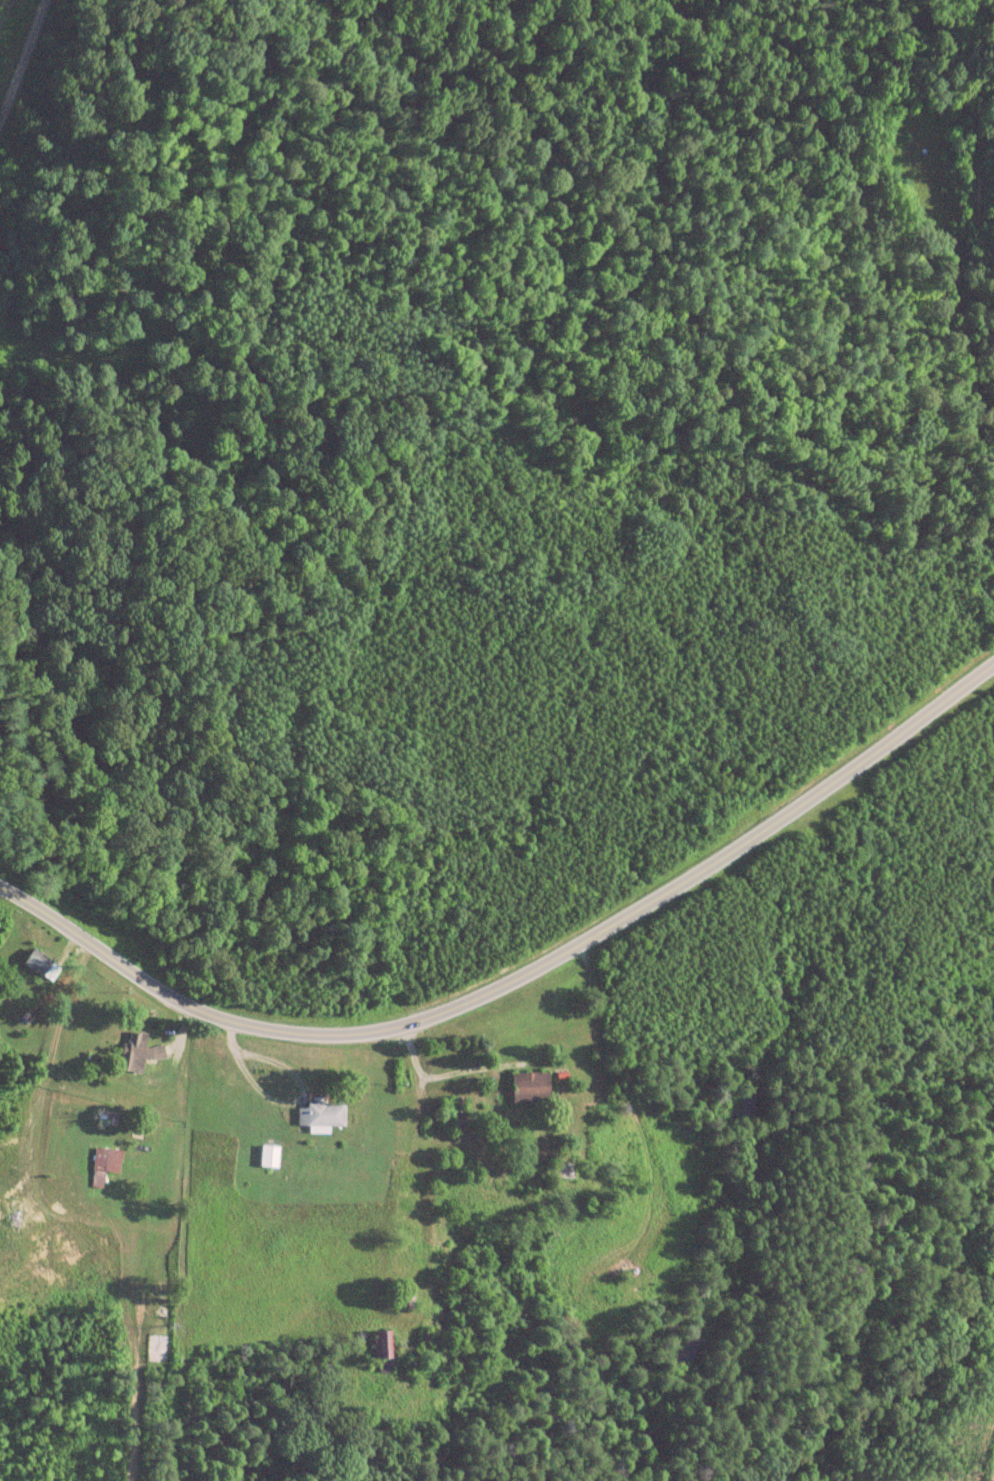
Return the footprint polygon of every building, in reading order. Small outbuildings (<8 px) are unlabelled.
[(51,983),(63,968),(37,948),(25,962),(51,983)] [(145,1071),(146,1060),(168,1061),(169,1048),(148,1046),(149,1033),(127,1031),(125,1070),(145,1071)] [(553,1102),(553,1072),(515,1072),(515,1102),(553,1102)] [(347,1103),(309,1103),(308,1128),(326,1128),(326,1129),(331,1129),(331,1126),(347,1126),(347,1103)] [(280,1146),(263,1146),(263,1167),(280,1167),(280,1146)] [(97,1148),(94,1188),(105,1189),(106,1171),(121,1172),(123,1150),(97,1148)] [(383,1360),(395,1360),(395,1330),(383,1330),(383,1360)] [(432,1343),(432,1332),(423,1332),(423,1343),(432,1343)]
